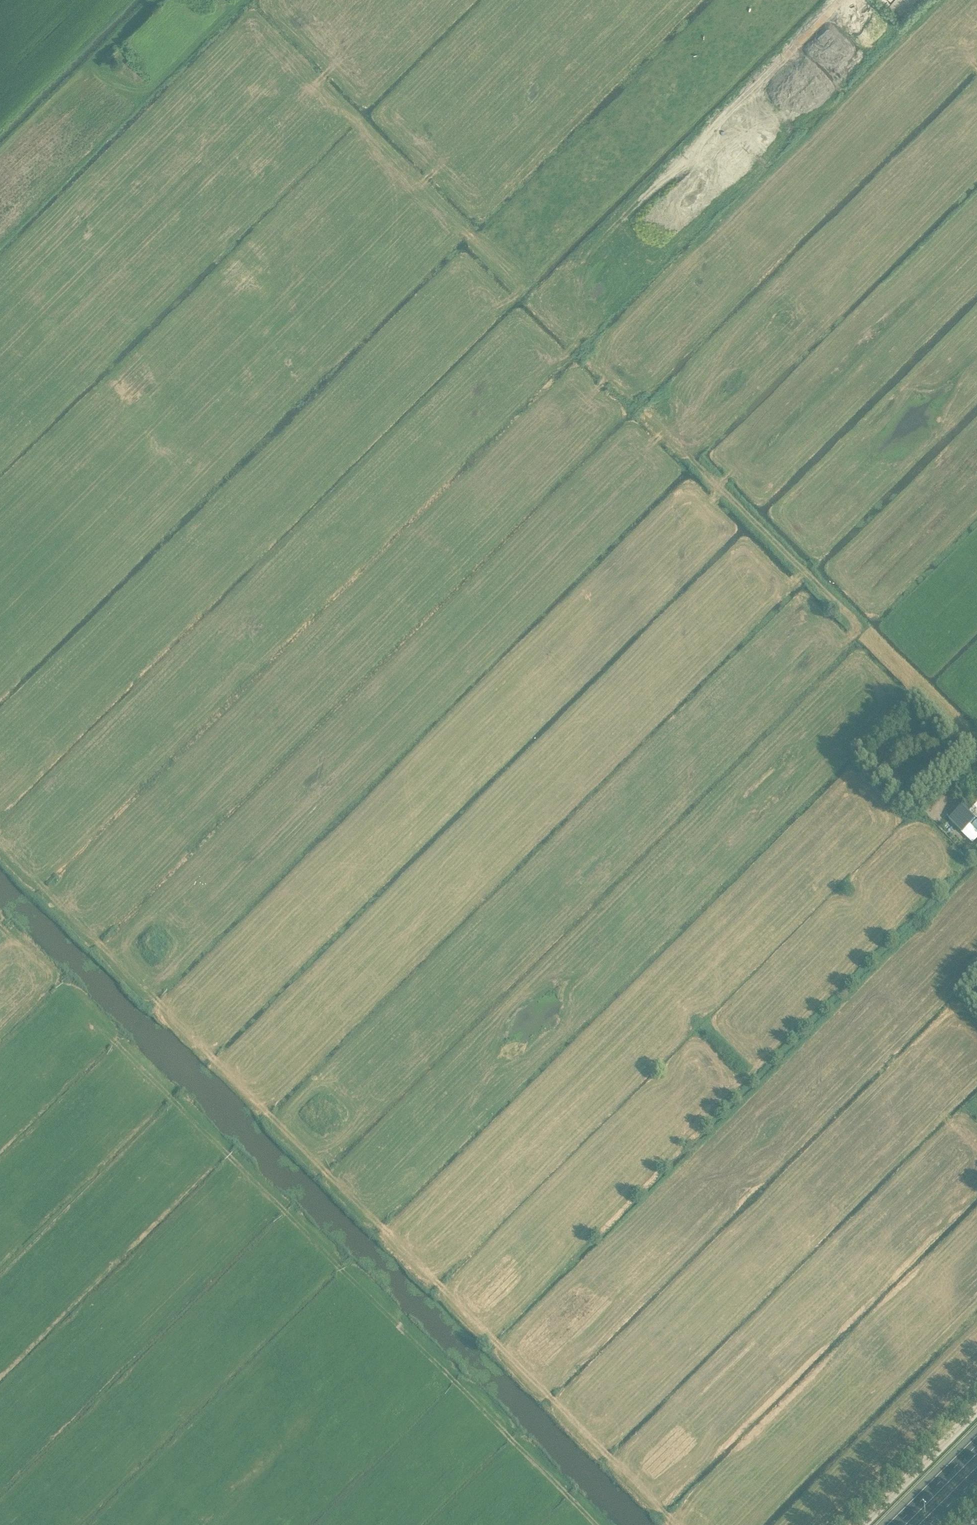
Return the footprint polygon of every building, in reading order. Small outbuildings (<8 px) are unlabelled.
[(919,778),(915,782),(923,791),(927,787),(919,778)] [(915,785),(910,789),(917,796),(921,792),(915,785)] [(908,810),(914,805),(910,801),(904,806),(908,810)] [(949,820),(956,828),(965,819),(971,825),(976,820),(962,807),(949,820)]
